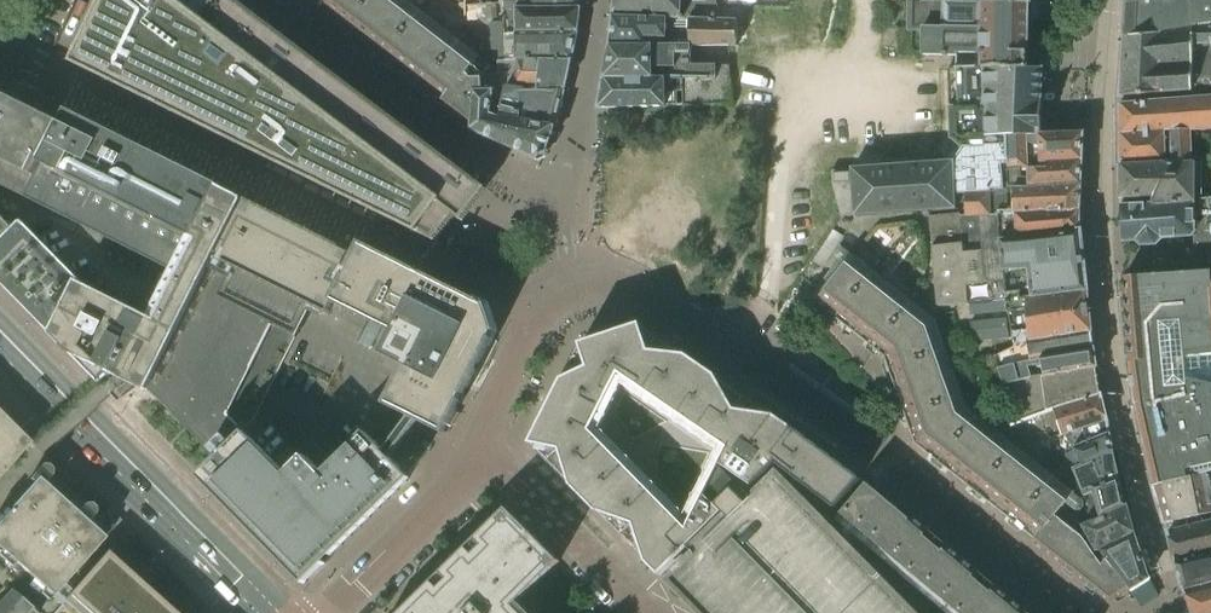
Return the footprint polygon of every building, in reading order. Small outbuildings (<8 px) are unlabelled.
[(238,0),(105,0),(75,64),(436,242),(455,216),(464,222),(489,189),(238,0)] [(489,65),(478,79),(474,79),(467,74),(480,58),(407,0),(318,0),(321,10),(452,112),(451,113),(471,129),(474,114),(475,91),(484,91),(483,78),(485,75),(492,67),(489,65)] [(437,2),(451,1),(451,15),(466,16),(467,0),(436,0),(437,2)] [(531,8),(581,8),(582,0),(531,0),(531,8)] [(615,16),(717,19),(717,5),(717,0),(616,0),(615,16)] [(1007,170),(999,170),(998,145),(1008,145),(1007,136),(1042,135),(1042,133),(1043,103),(1041,102),(1042,68),(1041,68),(1042,64),(1041,60),(1039,55),(1036,53),(1033,52),(1030,51),(1031,21),(1035,21),(1035,20),(1046,20),(1046,2),(1035,2),(1035,0),(925,0),(925,1),(910,0),(909,30),(924,31),(924,54),(923,54),(922,71),(948,69),(949,105),(950,138),(962,149),(954,162),(886,166),(885,149),(854,151),(855,168),(852,169),(855,215),(855,216),(929,211),(957,209),(957,191),(1008,188),(1007,170)] [(1125,38),(1128,38),(1128,35),(1138,34),(1139,34),(1141,34),(1141,33),(1150,32),(1151,34),(1152,34),(1152,32),(1169,29),(1169,31),(1172,31),(1172,29),(1191,26),(1191,27),(1193,27),(1193,26),(1198,25),(1198,24),(1210,21),(1210,0),(1128,0),(1125,38)] [(496,4),(468,6),(468,20),(497,18),(496,4)] [(578,32),(581,8),(531,8),(517,8),(517,32),(578,32)] [(716,46),(731,46),(737,46),(737,44),(737,19),(717,19),(615,16),(611,45),(691,46),(716,46)] [(1123,63),(1125,63),(1126,63),(1139,53),(1139,52),(1141,51),(1144,50),(1144,52),(1191,43),(1191,41),(1196,41),(1196,42),(1207,41),(1207,40),(1210,40),(1210,21),(1198,24),(1198,25),(1193,26),(1193,27),(1191,27),(1191,26),(1172,29),(1172,31),(1169,31),(1169,29),(1152,32),(1152,34),(1151,34),(1150,32),(1141,33),(1141,34),(1139,34),(1138,34),(1128,35),(1128,38),(1125,38),(1124,48),(1123,63)] [(492,61),(498,61),(504,60),(503,22),(491,22),(492,61)] [(517,32),(517,60),(572,61),(578,32),(517,32)] [(1175,92),(1210,89),(1210,40),(1207,40),(1207,41),(1196,42),(1196,41),(1191,41),(1191,43),(1144,52),(1144,50),(1141,51),(1139,52),(1139,53),(1126,63),(1125,63),(1123,63),(1121,97),(1157,93),(1175,92)] [(731,79),(731,46),(716,46),(717,64),(691,64),(691,46),(611,45),(606,78),(666,78),(666,81),(673,81),(673,85),(683,85),(684,85),(684,79),(709,80),(709,79),(731,79)] [(483,78),(484,91),(496,90),(506,90),(565,90),(572,61),(517,60),(504,60),(498,61),(498,75),(485,75),(483,78)] [(683,106),(683,85),(673,85),(673,81),(666,81),(666,78),(606,78),(601,101),(607,108),(683,106)] [(684,85),(683,85),(683,106),(732,104),(731,79),(709,79),(709,80),(684,79),(684,85)] [(1175,92),(1175,102),(1210,99),(1210,89),(1175,92)] [(546,153),(555,126),(520,119),(522,107),(504,104),(502,115),(502,118),(493,114),(496,90),(484,91),(475,91),(474,114),(471,129),(536,157),(546,153)] [(520,119),(555,126),(565,90),(506,90),(504,104),(522,107),(520,119)] [(1121,104),(1121,132),(1122,138),(1122,165),(1193,161),(1191,131),(1210,130),(1210,99),(1175,102),(1175,92),(1157,93),(1121,97),(1121,104)] [(25,196),(60,126),(0,96),(0,184),(25,196)] [(60,126),(25,196),(173,271),(176,272),(218,187),(219,185),(68,111),(60,126)] [(999,170),(1007,170),(1040,168),(1040,162),(1083,160),(1084,131),(1082,132),(1042,133),(1042,135),(1007,136),(1008,145),(998,145),(999,170)] [(1007,170),(1008,188),(1081,184),(1083,160),(1040,162),(1040,168),(1007,170)] [(1122,171),(1121,199),(1153,197),(1153,204),(1153,205),(1164,205),(1164,202),(1195,201),(1195,162),(1193,162),(1193,161),(1122,165),(1122,171)] [(841,216),(855,215),(852,169),(832,170),(832,185),(841,216)] [(1080,206),(1081,184),(1008,188),(957,191),(957,209),(966,208),(966,216),(992,216),(992,213),(1002,212),(1080,206)] [(46,328),(99,383),(112,372),(149,390),(244,200),(218,187),(176,272),(173,271),(151,317),(78,281),(21,221),(13,228),(0,241),(0,282),(46,328)] [(246,431),(245,429),(255,420),(295,337),(297,337),(311,307),(328,315),(329,312),(333,303),(393,333),(383,355),(404,365),(384,404),(445,434),(496,331),(488,305),(361,242),(354,255),(341,248),(342,247),(245,198),(244,200),(149,390),(217,459),(246,431)] [(1136,241),(1141,245),(1157,245),(1162,238),(1195,236),(1195,264),(1210,262),(1210,200),(1195,201),(1164,202),(1164,205),(1153,205),(1153,204),(1121,205),(1122,210),(1123,234),(1123,242),(1136,241)] [(1080,209),(1080,206),(1002,212),(1003,233),(1009,233),(1009,238),(1080,231),(1080,209)] [(1088,292),(1080,231),(1009,238),(1009,233),(1003,233),(1002,212),(992,213),(992,216),(966,216),(966,208),(957,209),(929,211),(937,306),(967,303),(967,305),(994,302),(1005,301),(1006,301),(1006,300),(1088,292)] [(13,228),(0,215),(0,241),(13,228)] [(1110,602),(1130,589),(1100,550),(1083,526),(1101,517),(1093,487),(1082,491),(1090,509),(1079,523),(1069,515),(1063,522),(1056,516),(1073,493),(966,408),(935,321),(852,256),(815,302),(885,357),(915,444),(1037,540),(1044,546),(1045,550),(1074,574),(1109,602),(1110,602)] [(1123,277),(1130,363),(1135,405),(1136,405),(1137,412),(1183,399),(1210,394),(1210,271),(1123,277)] [(976,363),(979,375),(998,369),(1042,358),(1095,349),(1092,332),(1088,292),(1006,300),(1006,301),(1015,347),(995,356),(991,358),(976,363)] [(1006,312),(1005,301),(994,302),(969,305),(970,315),(1006,312)] [(1009,338),(1007,318),(971,322),(973,342),(1009,338)] [(724,462),(756,486),(780,462),(840,507),(865,476),(777,413),(642,322),(581,344),(531,444),(663,575),(690,548),(726,512),(718,505),(708,494),(724,462)] [(1043,367),(1044,375),(1097,367),(1095,349),(1042,358),(998,369),(1004,384),(1004,385),(1032,377),(1028,367),(1037,365),(1038,368),(1043,367)] [(1001,385),(1010,412),(1014,423),(1046,411),(1053,408),(1101,394),(1099,387),(1100,386),(1099,384),(1098,384),(1098,378),(1098,375),(1097,375),(1096,370),(1097,370),(1097,367),(1044,375),(1045,376),(1032,377),(1004,385),(1004,384),(1001,385)] [(1107,421),(1101,394),(1053,408),(1046,411),(1048,411),(1049,412),(1054,411),(1062,436),(1066,434),(1066,435),(1079,431),(1080,435),(1083,444),(1109,434),(1107,421)] [(1210,466),(1210,394),(1183,399),(1137,412),(1139,422),(1152,479),(1210,466)] [(51,597),(51,596),(103,538),(114,526),(42,455),(0,413),(0,612),(37,612),(51,597)] [(287,474),(246,431),(217,459),(199,477),(304,584),(411,478),(365,432),(323,475),(305,456),(287,474)] [(1109,434),(1083,444),(1073,449),(1081,465),(1081,466),(1113,453),(1113,451),(1109,434)] [(1073,469),(1082,491),(1093,487),(1119,478),(1113,453),(1081,466),(1081,465),(1073,469)] [(1152,479),(1154,486),(1210,473),(1210,466),(1152,479)] [(778,469),(665,581),(697,612),(808,612),(798,602),(854,547),(778,469)] [(1154,486),(1165,524),(1210,514),(1210,473),(1154,486)] [(1093,487),(1101,517),(1126,506),(1119,478),(1093,487)] [(914,518),(870,480),(841,514),(885,550),(872,565),(854,547),(798,602),(808,612),(841,612),(881,574),(919,612),(1028,612),(914,518)] [(1134,534),(1126,506),(1101,517),(1083,526),(1100,550),(1130,589),(1148,578),(1134,534)] [(519,601),(560,561),(507,508),(401,612),(531,612),(519,601)] [(1165,524),(1167,529),(1168,532),(1210,521),(1210,514),(1165,524)] [(1175,562),(1210,553),(1210,521),(1168,532),(1175,562)] [(169,607),(165,611),(102,555),(111,545),(103,538),(51,597),(37,612),(176,612),(169,607)] [(1175,562),(1184,591),(1210,584),(1210,553),(1175,562)] [(881,574),(841,612),(919,612),(881,574)] [(1194,612),(1210,612),(1210,584),(1184,591),(1194,612)]
